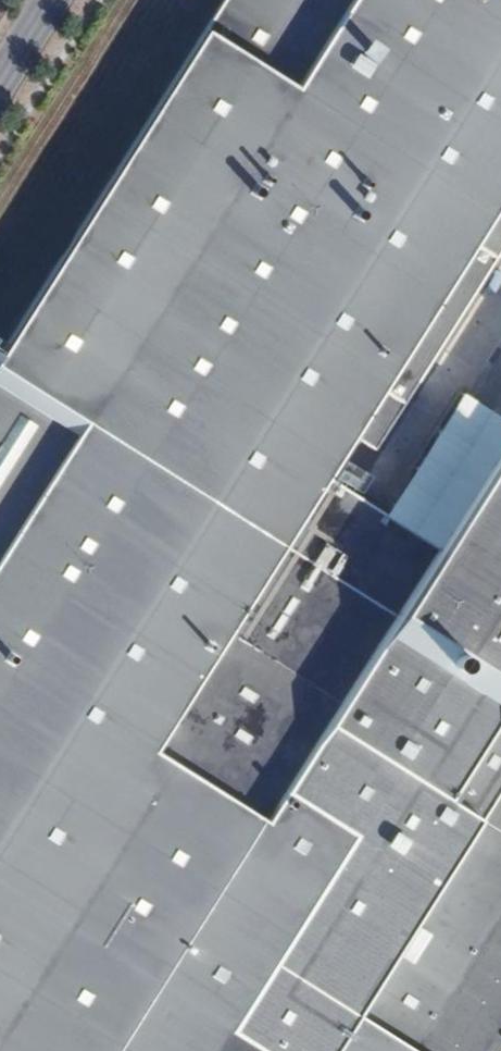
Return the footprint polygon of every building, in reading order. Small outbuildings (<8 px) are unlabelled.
[(0,360),(0,1050),(500,1050),(500,449),(439,547),(331,480),(356,441),(376,453),(500,256),(500,0),(227,0),(0,360)]
